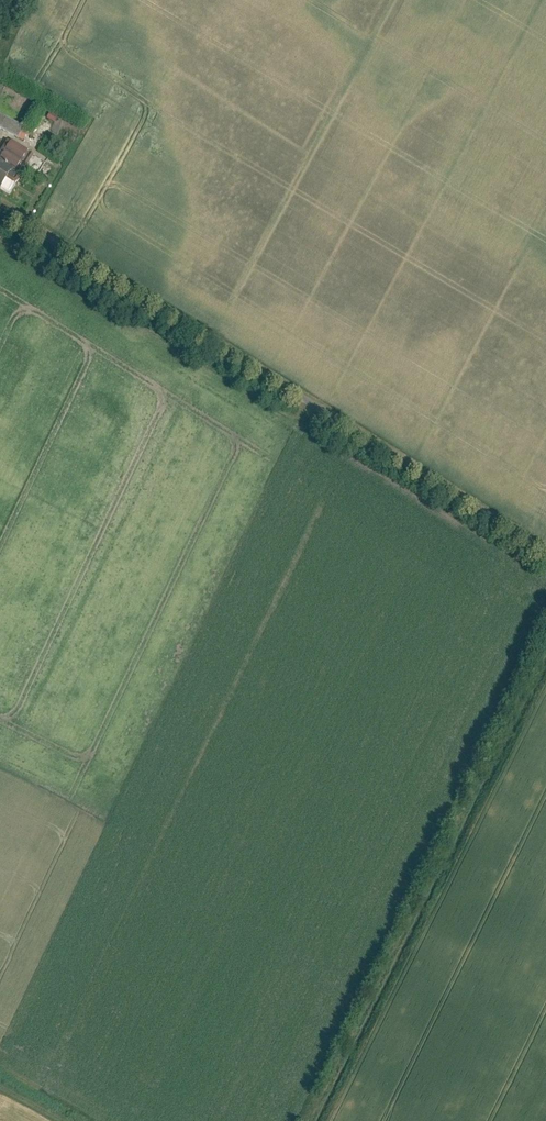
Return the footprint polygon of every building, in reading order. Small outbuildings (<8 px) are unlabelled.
[(0,112),(0,125),(23,137),(28,126),(0,112)] [(16,141),(5,159),(20,168),(31,150),(16,141)] [(0,156),(0,185),(7,189),(20,168),(5,159),(0,156)]
